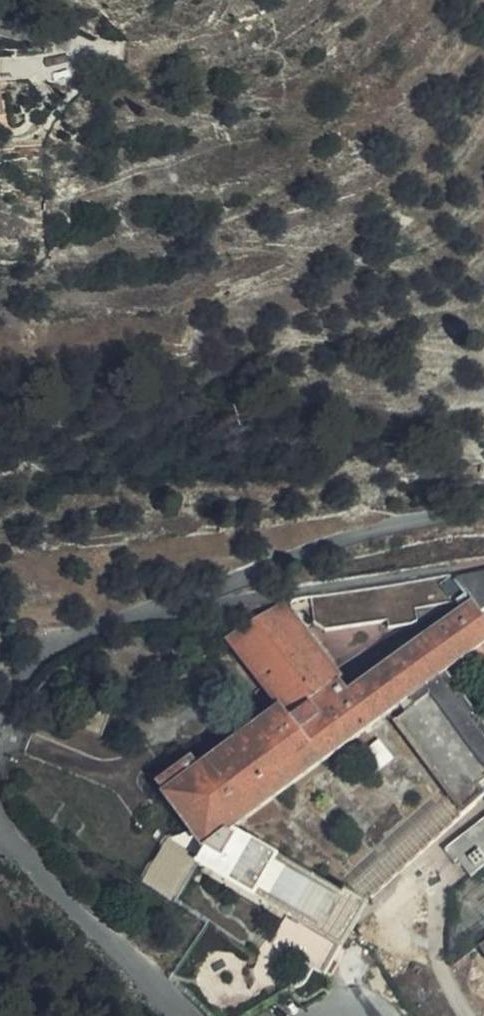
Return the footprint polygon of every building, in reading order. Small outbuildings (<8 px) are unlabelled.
[(474,569),(453,572),(471,595),(483,613),(483,568),(474,569)] [(172,800),(190,825),(195,831),(207,849),(234,827),(377,721),(350,685),(304,628),(317,617),(327,626),(387,613),(388,624),(419,618),(416,608),(471,595),(453,572),(296,592),(230,636),(280,706),(198,764),(191,755),(156,780),(167,798),(172,800)] [(207,849),(338,926),(348,931),(375,889),(459,810),(483,791),(483,788),(479,781),(483,777),(483,722),(445,670),(483,641),(483,613),(471,595),(350,685),(377,721),(388,713),(440,786),(330,888),(234,827),(207,849)] [(443,850),(452,862),(455,860),(470,878),(483,867),(483,820),(443,850)] [(190,825),(174,837),(177,842),(195,831),(190,825)] [(201,859),(280,911),(336,948),(339,944),(348,931),(338,926),(207,849),(201,859)] [(470,878),(443,901),(481,949),(483,952),(483,867),(470,878)]
